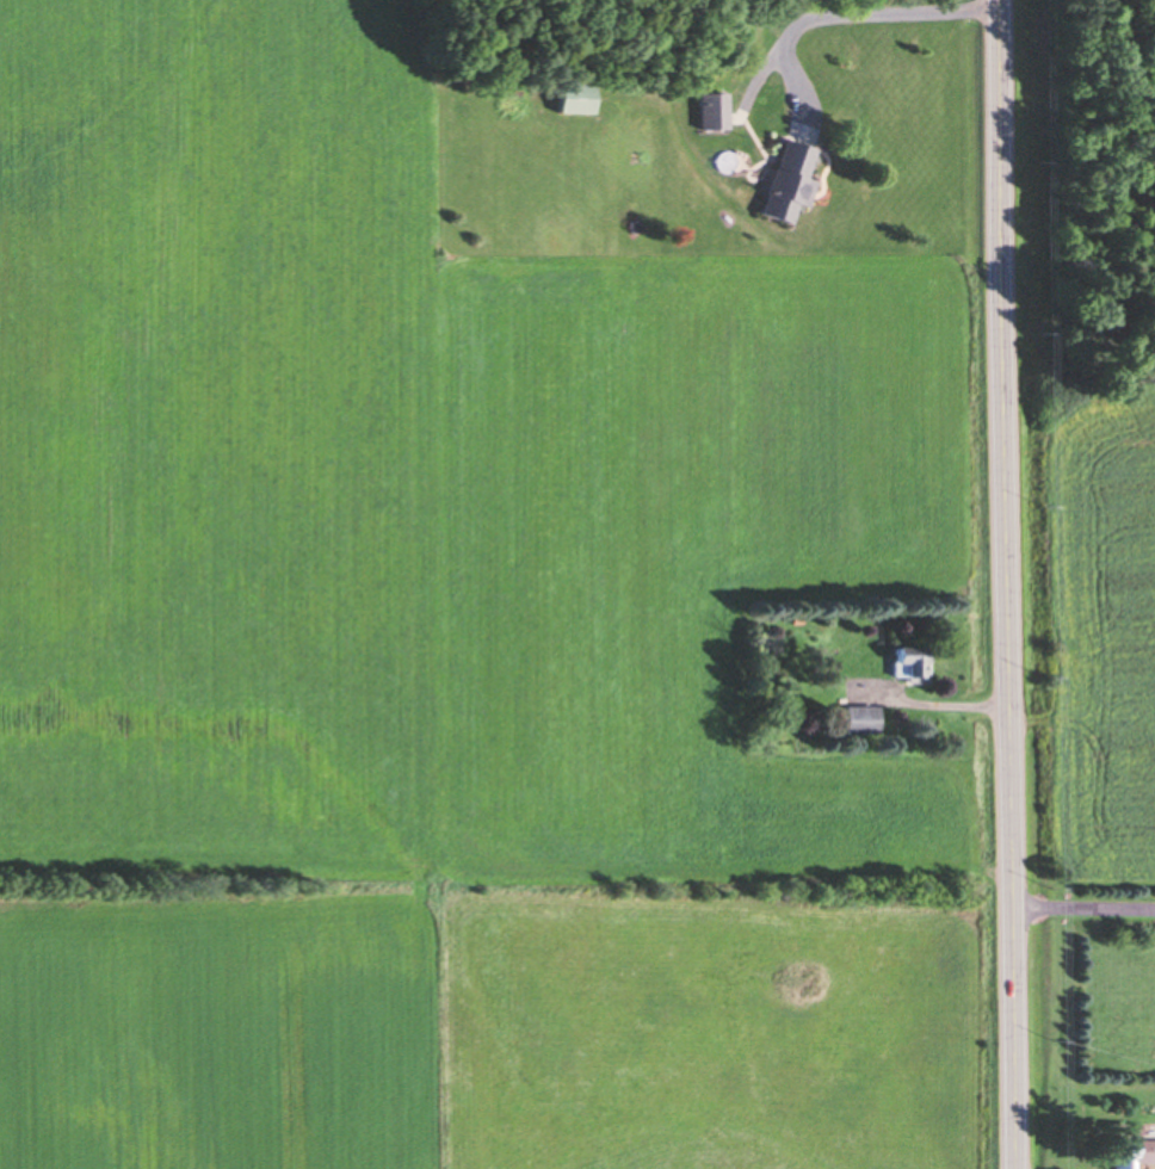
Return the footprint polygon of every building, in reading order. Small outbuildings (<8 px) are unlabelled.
[(557,112),(591,112),(591,82),(557,82),(557,112)] [(699,91),(699,128),(727,128),(727,91),(699,91)] [(782,137),(759,212),(790,222),(796,202),(806,206),(814,179),(805,176),(814,147),(782,137)] [(924,680),(924,645),(889,645),(889,680),(924,680)] [(839,704),(839,731),(873,731),(873,704),(839,704)] [(1131,1161),(1154,1161),(1154,1138),(1110,1138),(1110,1168),(1131,1168),(1131,1161)]
